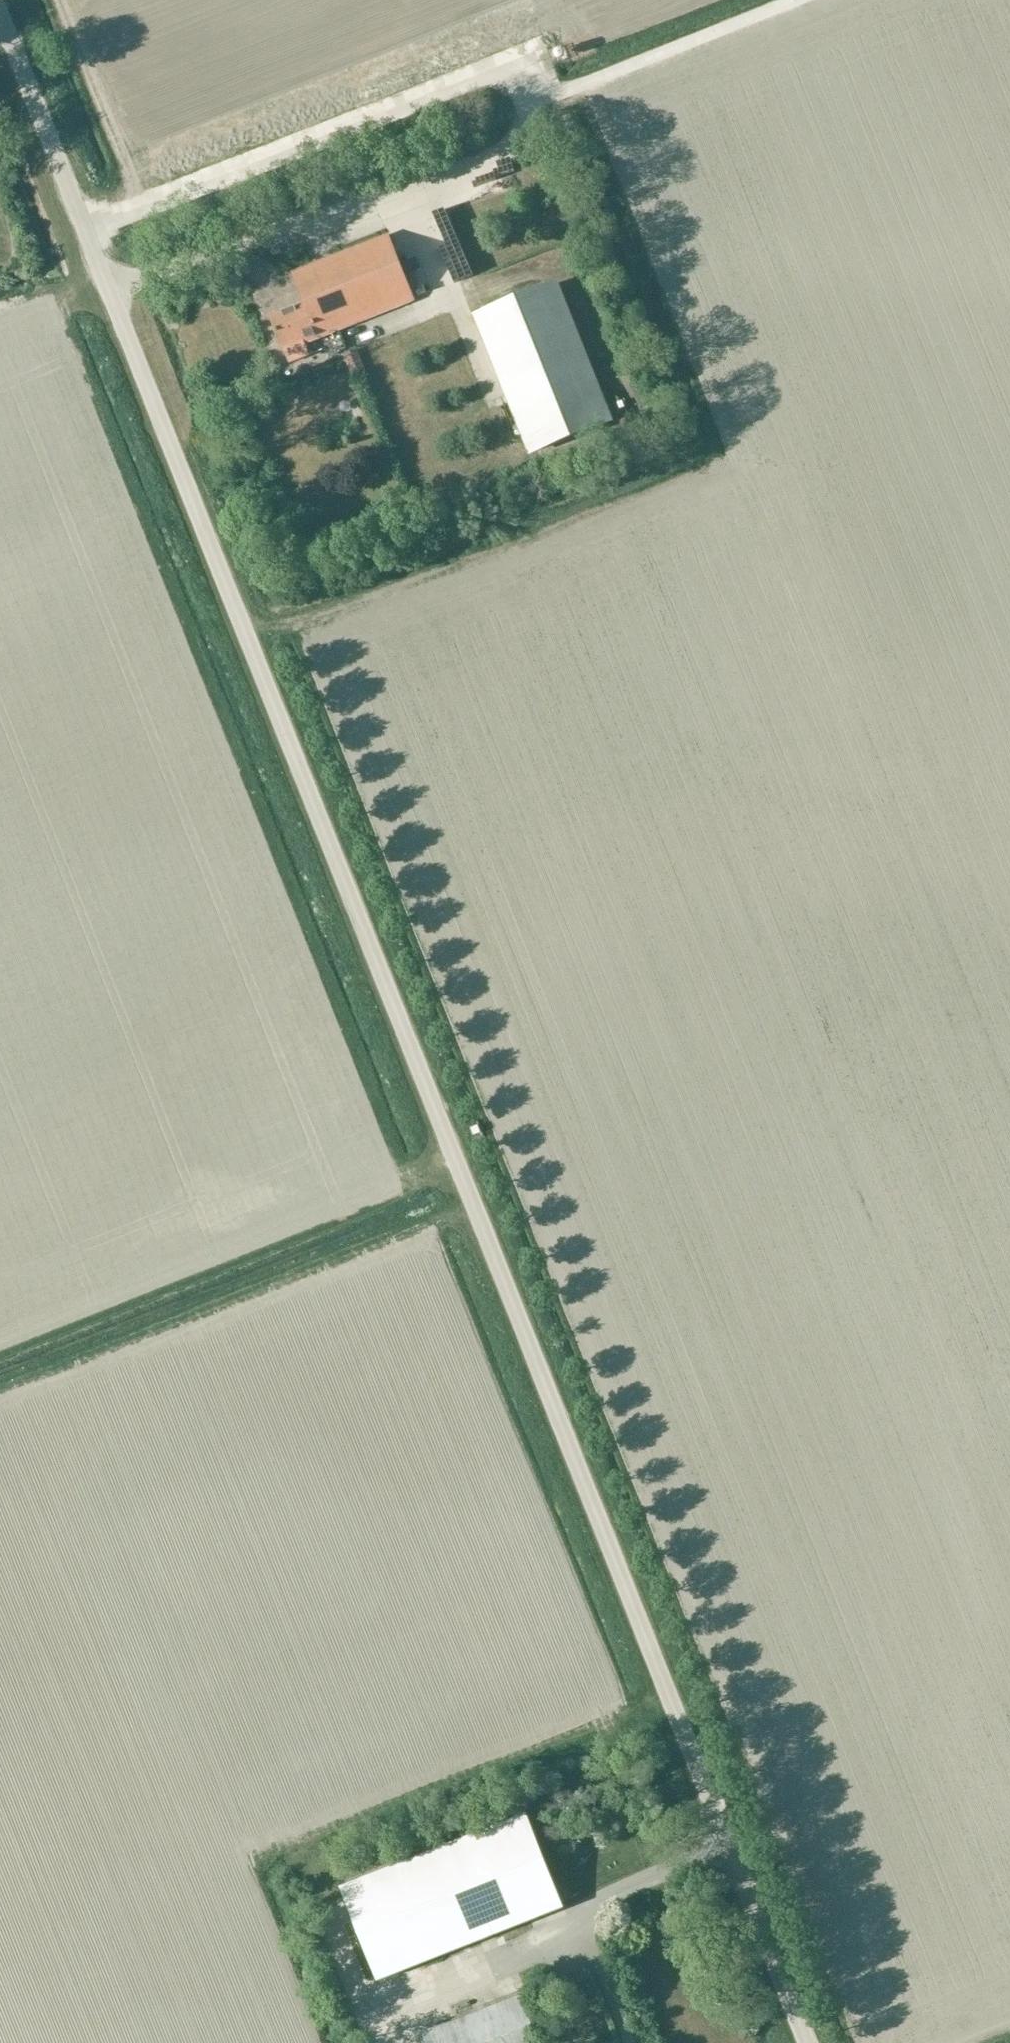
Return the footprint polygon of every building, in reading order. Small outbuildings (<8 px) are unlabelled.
[(303,302),(269,315),(284,350),(284,349),(290,363),(323,349),(319,339),(416,300),(390,236),(292,275),(303,302)] [(616,422),(560,281),(474,315),(530,456),(616,422)] [(366,371),(357,350),(343,355),(352,377),(366,371)] [(520,1815),(336,1889),(374,1982),(557,1908),(520,1815)] [(521,1994),(423,2033),(427,2042),(541,2042),(521,1994)]
